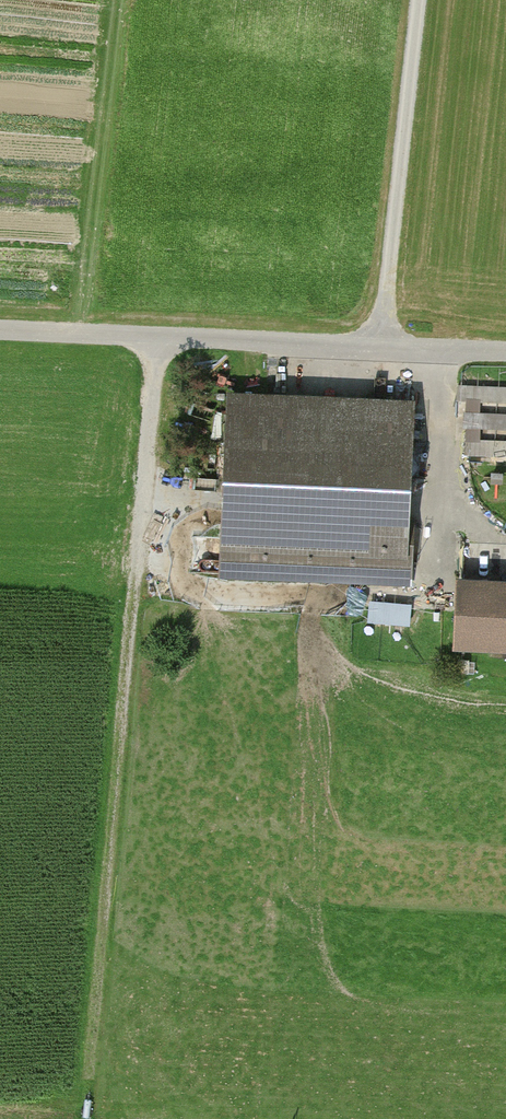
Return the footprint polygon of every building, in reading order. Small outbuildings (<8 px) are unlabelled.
[(458,386),(457,405),(478,406),(476,462),(505,463),(505,388),(458,386)] [(403,404),(234,397),(227,576),(395,583),(396,570),(408,571),(410,520),(398,519),(403,404)] [(462,593),(459,646),(505,648),(505,595),(462,593)]
